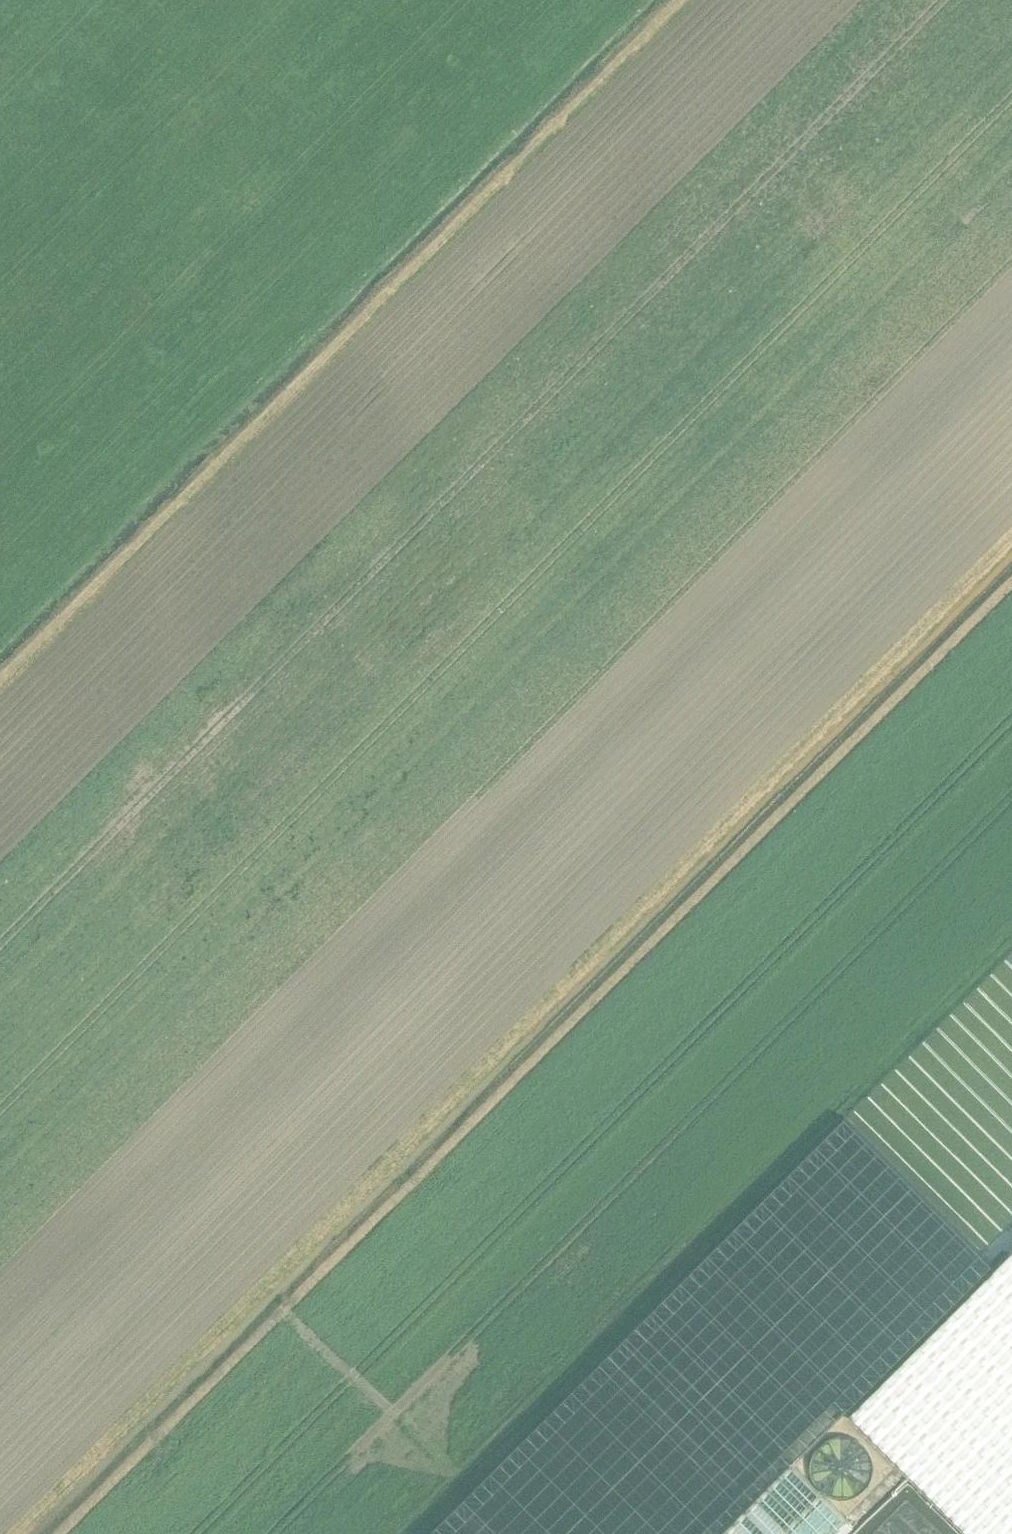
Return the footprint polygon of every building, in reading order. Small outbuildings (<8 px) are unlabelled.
[(848,1412),(971,1533),(1011,1533),(1011,1247),(848,1412)] [(792,1464),(790,1462),(719,1533),(830,1533),(846,1518),(792,1464)]
